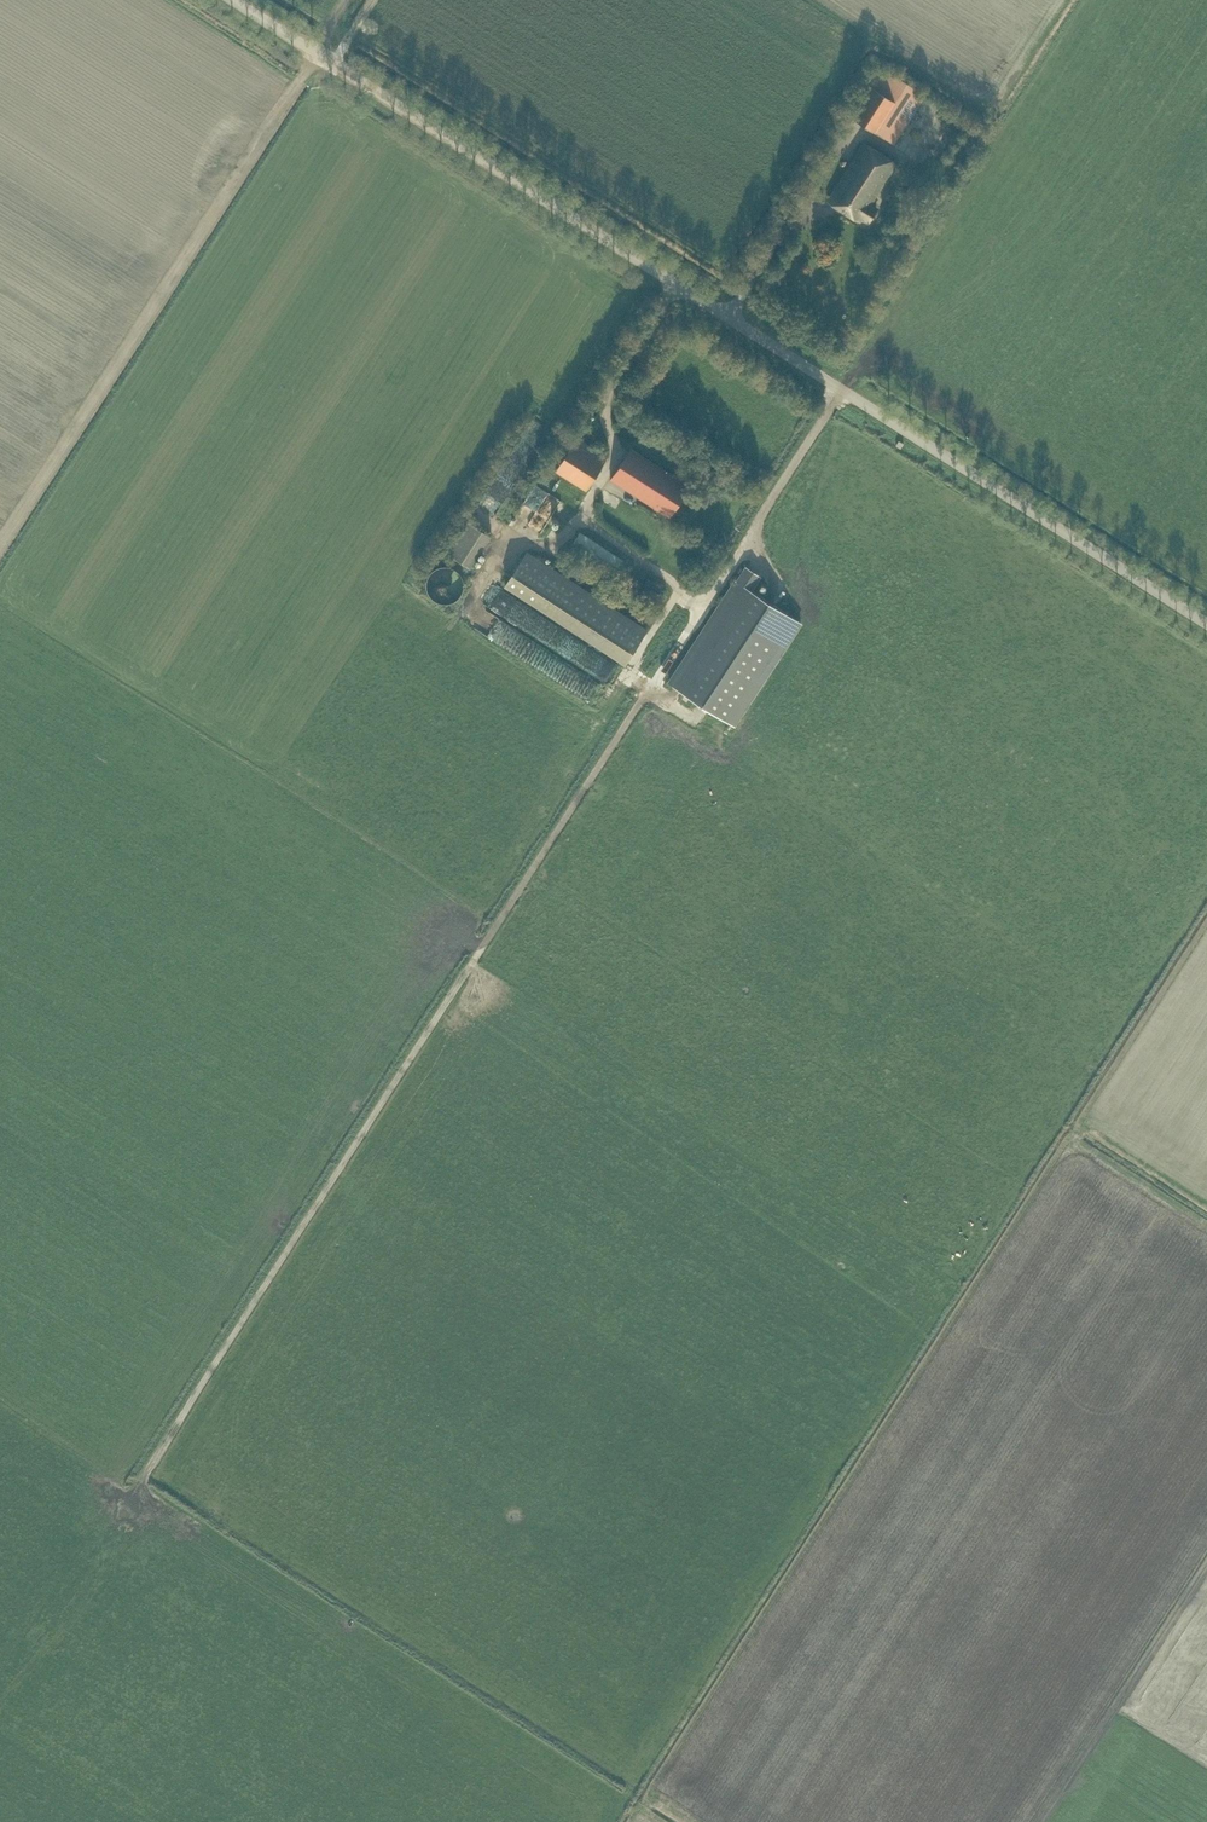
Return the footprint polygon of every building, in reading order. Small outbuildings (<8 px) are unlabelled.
[(850,116),(895,144),(926,95),(882,66),(850,116)] [(871,203),(897,162),(867,142),(828,200),(860,221),(862,218),(869,222),(878,208),(871,203)] [(903,195),(913,202),(923,188),(913,182),(903,195)] [(477,506),(493,516),(551,426),(535,416),(477,506)] [(556,470),(587,490),(609,457),(578,437),(556,470)] [(611,480),(670,518),(690,487),(631,448),(611,480)] [(528,524),(548,493),(535,485),(515,516),(528,524)] [(560,501),(548,493),(528,524),(541,532),(560,501)] [(443,550),(470,568),(491,536),(464,518),(443,550)] [(624,560),(580,531),(570,548),(614,576),(624,560)] [(529,551),(507,584),(624,663),(646,630),(529,551)] [(458,570),(456,568),(453,567),(449,566),(446,566),(443,566),(440,567),(437,568),(434,570),(431,572),(430,575),(428,578),(427,581),(427,585),(427,588),(428,591),(429,594),(431,597),(434,599),(436,601),(439,603),(443,604),(446,604),(449,604),(452,603),(455,601),(458,599),(461,597),(462,594),(464,591),(465,588),(465,585),(465,582),(464,578),(463,575),(461,573),(458,570)] [(761,578),(746,568),(668,684),(731,726),(800,624),(752,592),(761,578)] [(497,585),(484,604),(607,684),(618,664),(497,585)] [(600,686),(484,608),(472,626),(588,704),(600,686)]
